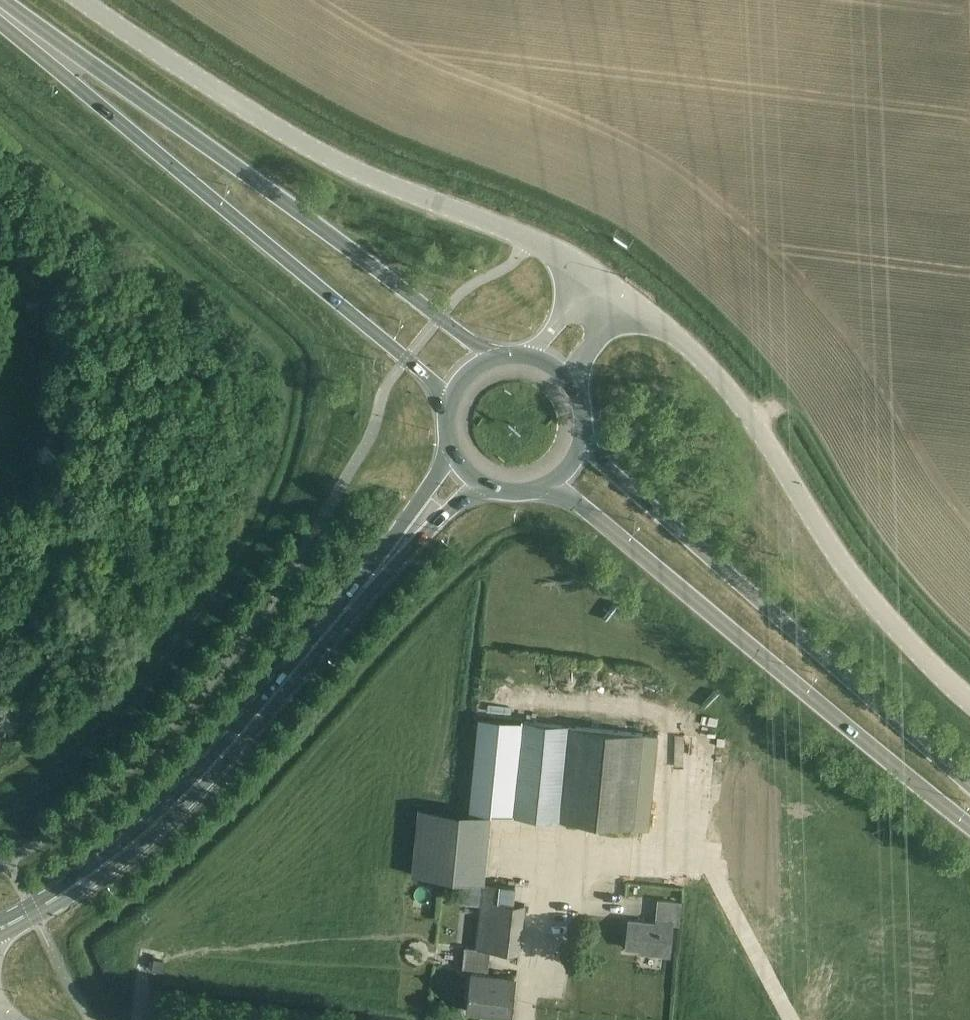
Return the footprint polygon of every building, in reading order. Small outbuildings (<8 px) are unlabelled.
[(487,722),(478,810),(489,812),(633,827),(643,731),(524,719),(523,726),(487,722)] [(494,812),(494,807),(482,806),(478,805),(421,800),(414,871),(443,874),(487,879),(494,812)] [(464,879),(461,903),(481,906),(476,948),(465,946),(462,971),(472,972),(467,1011),(510,1016),(515,977),(488,973),(491,949),(518,952),(524,903),(514,901),(516,885),(515,885),(494,883),(484,881),(464,879)] [(679,925),(682,900),(657,898),(655,920),(656,920),(656,922),(628,919),(626,948),(669,952),(672,925),(679,925)]
